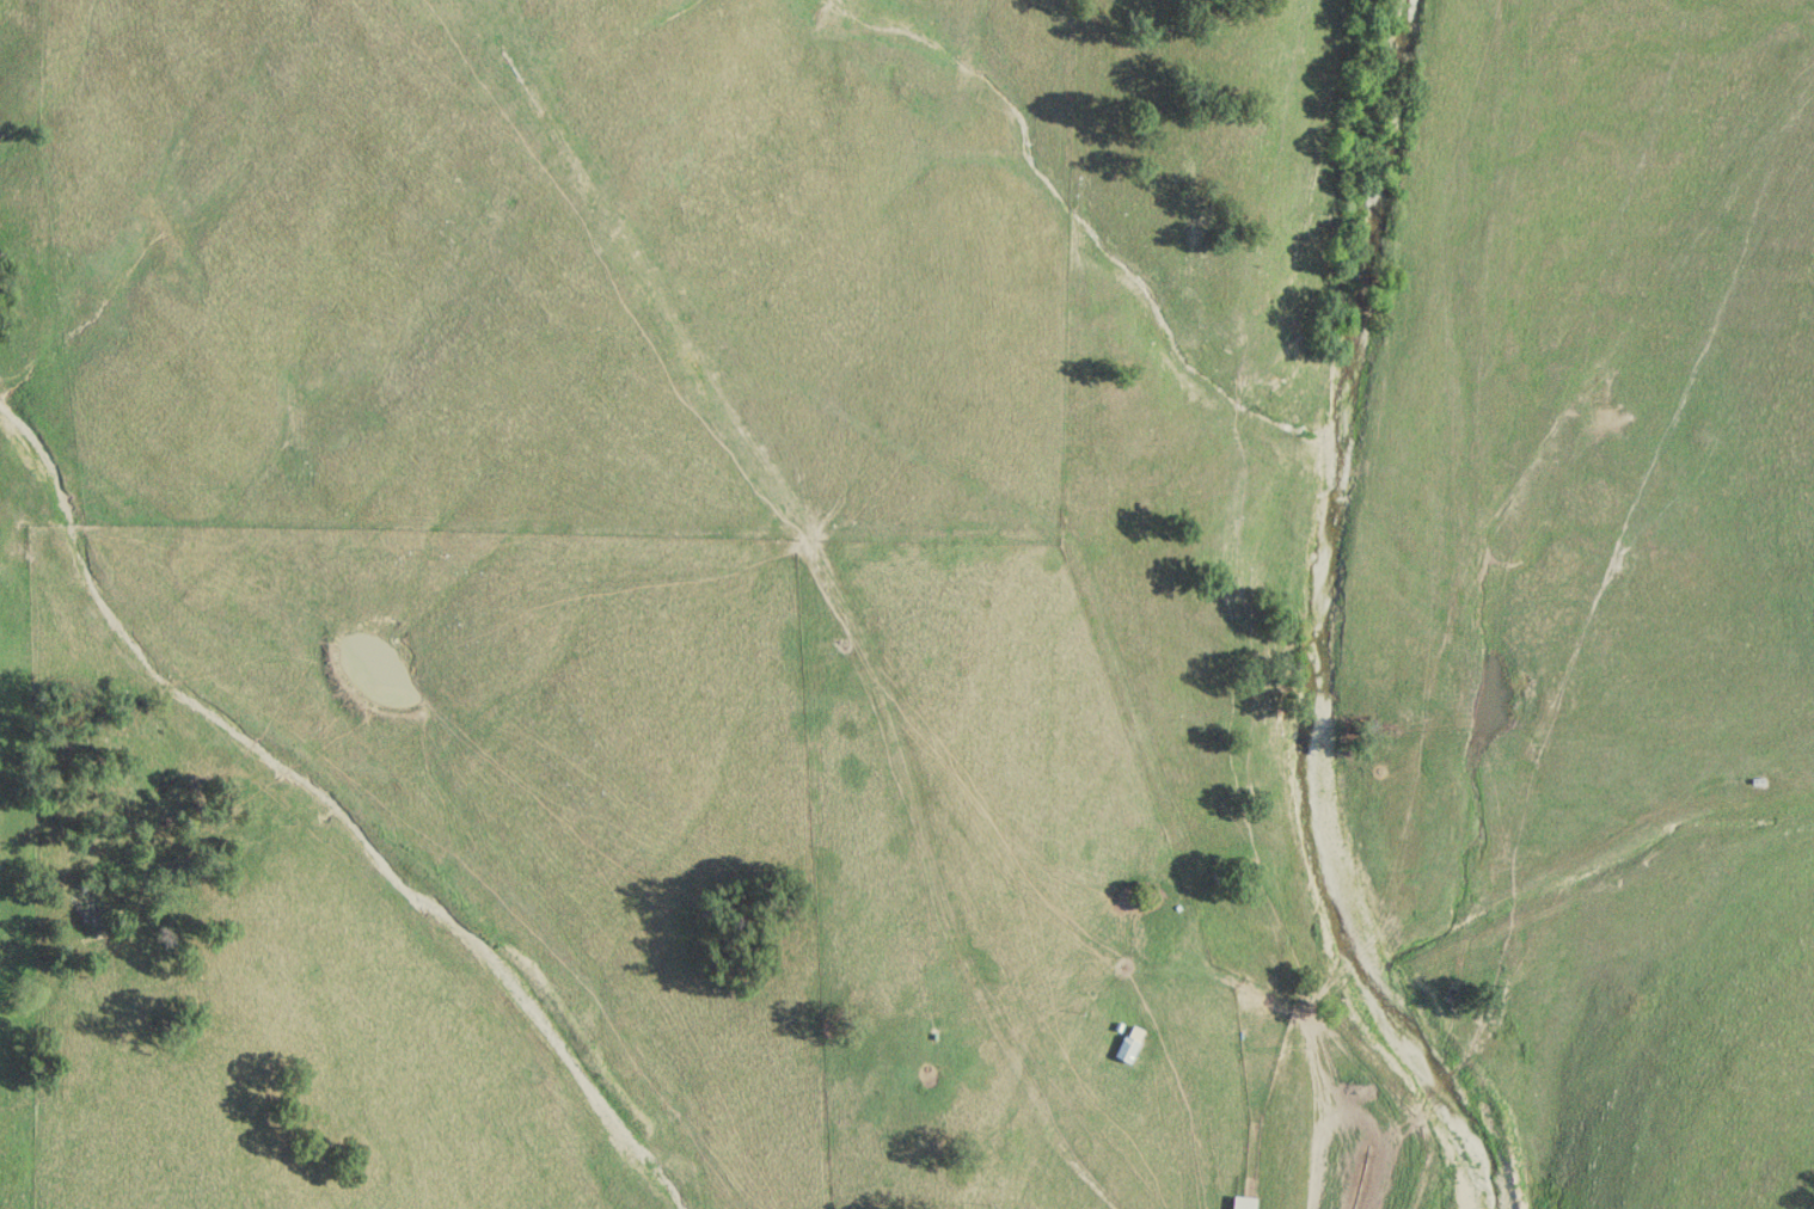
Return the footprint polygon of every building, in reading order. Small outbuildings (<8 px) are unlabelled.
[(1260,1199),(1238,1197),(1236,1208),(1259,1208),(1260,1199)]
